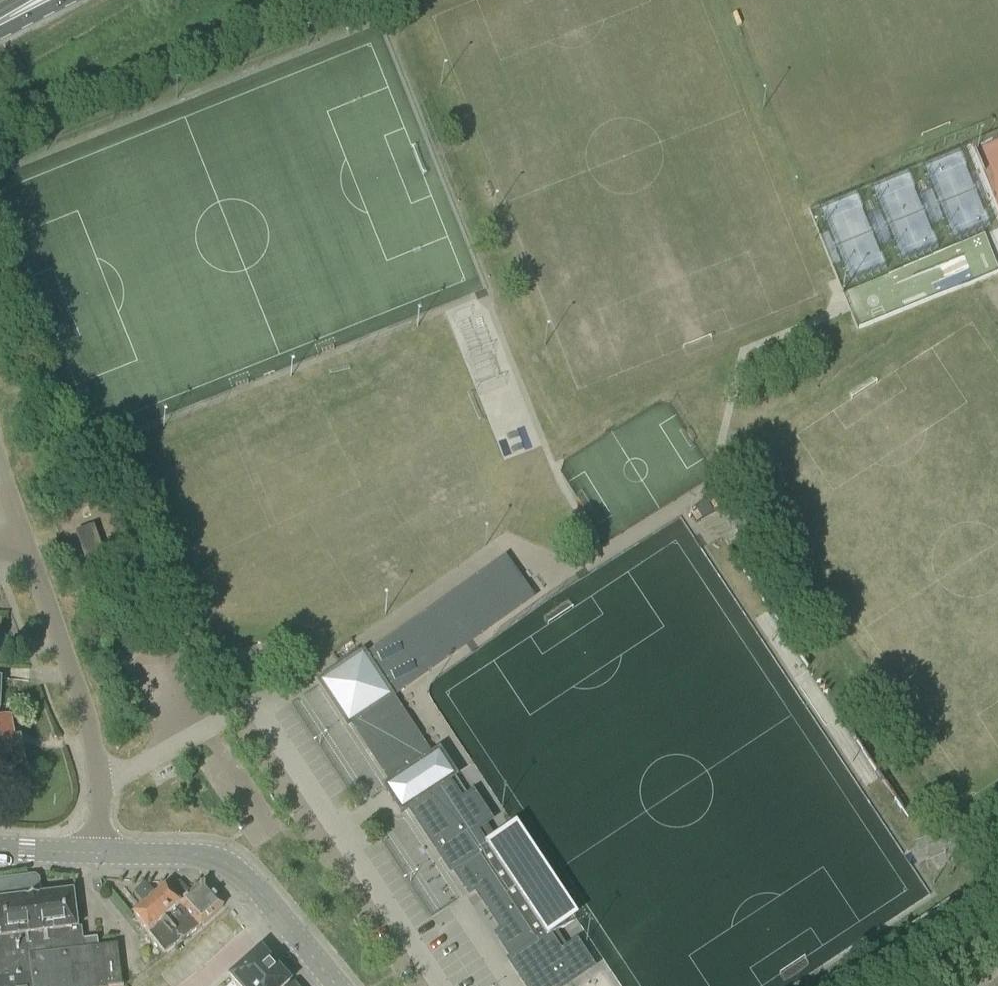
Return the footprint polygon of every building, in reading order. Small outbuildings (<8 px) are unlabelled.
[(320,683),(342,717),(347,724),(351,722),(386,774),(386,773),(393,784),(384,790),(400,813),(406,809),(450,875),(452,874),(468,897),(475,893),(499,930),(493,934),(509,958),(506,960),(523,985),(570,985),(596,969),(578,941),(564,950),(554,935),(576,920),(575,919),(514,827),(504,834),(487,845),(479,832),(494,822),(474,792),(462,800),(449,780),(454,777),(438,754),(430,760),(406,725),(388,697),(389,697),(388,697),(477,633),(478,634),(515,607),(518,605),(508,591),(507,591),(499,580),(492,570),(492,569),(478,579),(445,602),(364,660),(361,656),(333,674),(320,683)] [(4,770),(7,771),(8,774),(14,773),(16,767),(22,766),(17,744),(13,745),(8,725),(0,727),(0,771),(4,770)] [(38,886),(31,879),(0,883),(0,985),(123,985),(118,946),(84,950),(82,931),(76,931),(72,894),(39,898),(38,886)] [(224,908),(205,887),(200,887),(179,905),(166,889),(135,915),(165,953),(212,919),(224,908)] [(229,978),(236,985),(254,985),(275,967),(260,950),(229,978)] [(254,985),(287,985),(290,983),(275,967),(254,985)]
